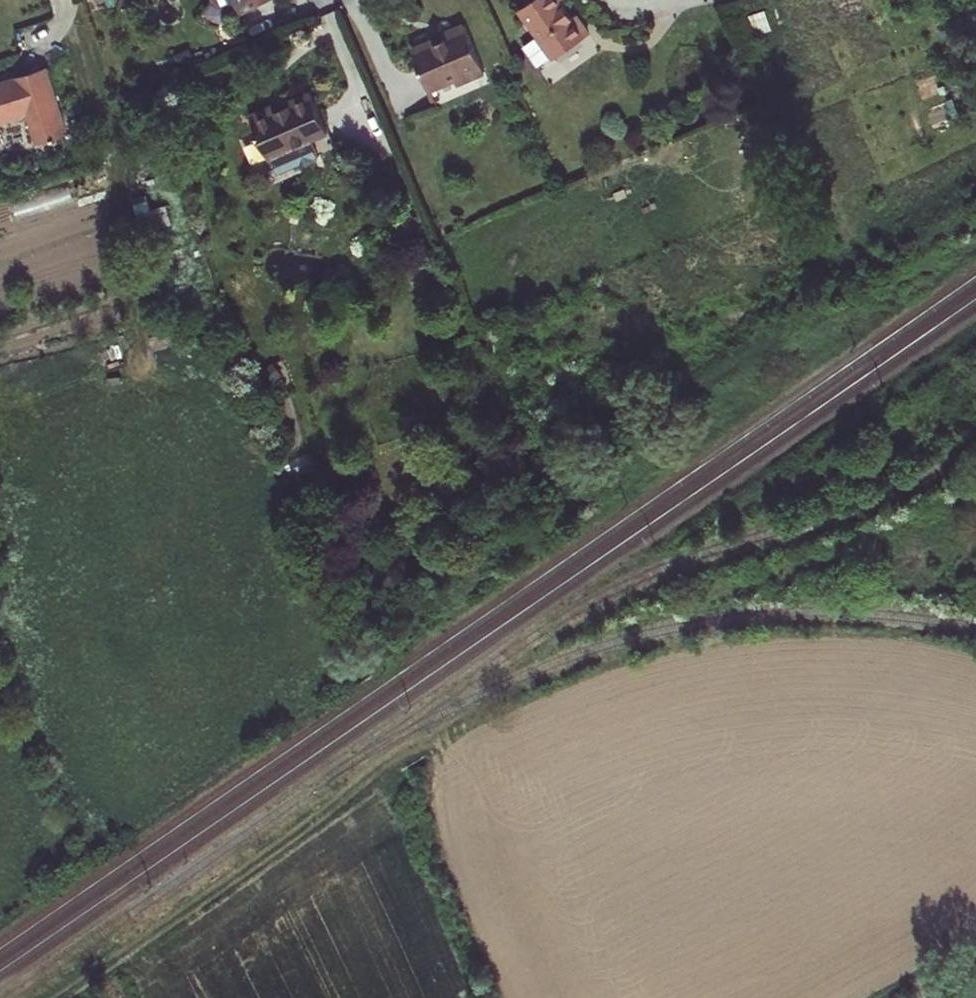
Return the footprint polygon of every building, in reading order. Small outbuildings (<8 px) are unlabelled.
[(258,4),(267,0),(234,0),(239,12),(258,4)] [(521,9),(556,57),(591,32),(577,14),(574,16),(566,4),(568,3),(565,0),(533,0),(521,9)] [(893,9),(915,2),(914,0),(890,0),(893,9)] [(258,4),(239,12),(240,16),(259,8),(258,4)] [(436,39),(414,49),(422,69),(432,89),(457,79),(459,83),(486,72),(466,24),(446,33),(448,38),(437,42),(436,39)] [(27,113),(37,142),(53,137),(53,139),(59,138),(59,135),(67,133),(47,67),(0,82),(0,122),(27,113)] [(418,70),(427,92),(432,89),(422,69),(418,70)] [(716,78),(712,91),(731,96),(734,83),(716,78)] [(251,116),(269,158),(329,132),(312,93),(291,102),(291,104),(276,111),(274,107),(251,116)] [(425,251),(430,263),(445,256),(440,245),(425,251)] [(264,370),(274,382),(282,375),(273,363),(264,370)]
